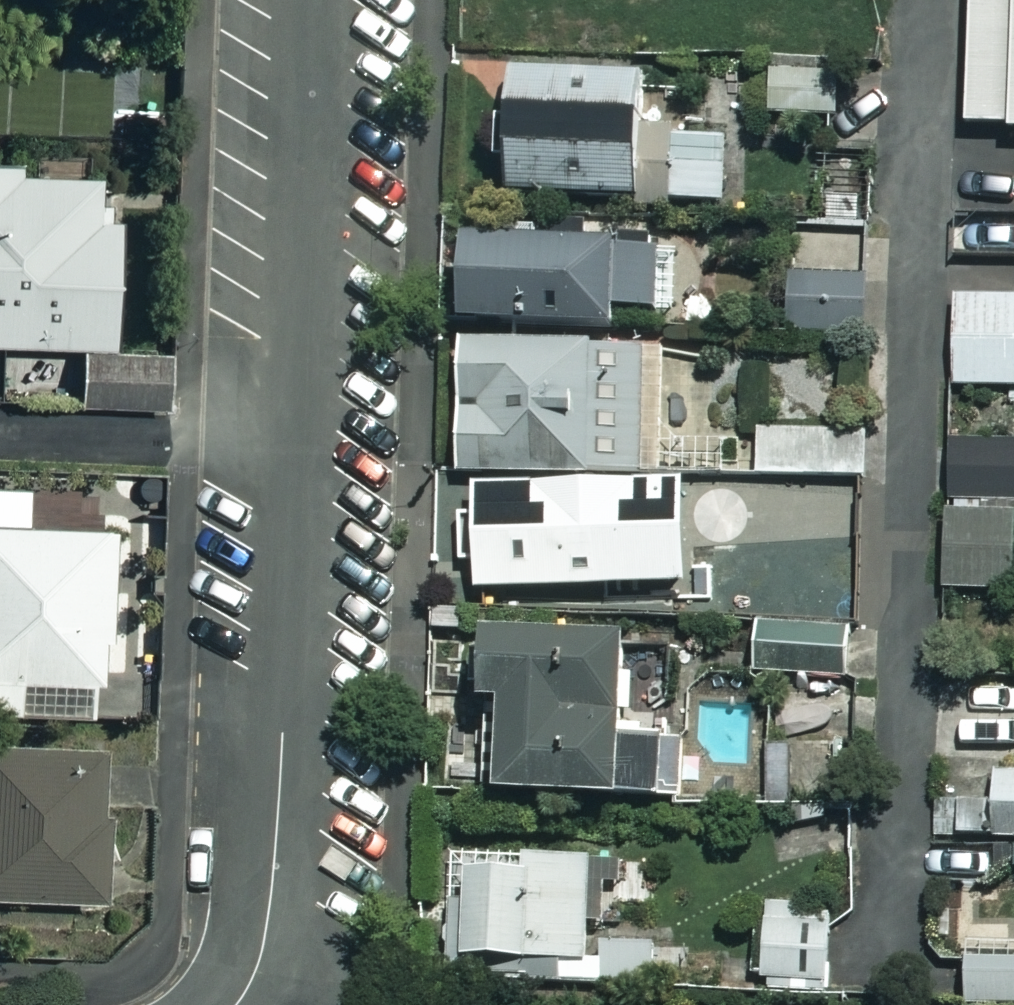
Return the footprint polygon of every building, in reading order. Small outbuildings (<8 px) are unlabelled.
[(894,57),(893,8),(878,9),(878,0),(797,0),(799,66),(879,64),(879,57),(894,57)] [(970,125),(1009,126),(1008,132),(1013,132),(1013,0),(973,0),(970,125)] [(637,65),(482,64),(481,188),(637,189),(637,65)] [(768,122),(797,122),(797,112),(821,112),(821,69),(767,70),(768,122)] [(743,71),(716,72),(716,80),(689,80),(690,136),(743,135),(743,71)] [(79,353),(79,404),(170,404),(169,346),(120,347),(119,243),(127,243),(127,209),(94,210),(93,177),(18,177),(18,169),(0,169),(0,354),(74,353),(79,353)] [(643,232),(447,231),(447,322),(643,323),(643,232)] [(766,355),(796,354),(795,338),(823,337),(824,363),(874,362),(872,274),(786,276),(787,298),(735,299),(736,349),(756,349),(756,339),(765,339),(766,355)] [(950,295),(950,390),(1013,390),(1013,295),(950,295)] [(643,323),(447,322),(447,456),(642,456),(643,323)] [(0,354),(0,407),(74,407),(74,353),(0,354)] [(807,380),(807,358),(768,360),(770,428),(823,426),(822,412),(834,412),(832,380),(807,380)] [(829,446),(828,429),(757,432),(759,495),(875,490),(872,427),(856,428),(857,445),(829,446)] [(947,442),(947,458),(936,458),(936,493),(948,493),(948,511),(1013,510),(1013,441),(947,442)] [(629,496),(577,496),(577,510),(524,510),(524,499),(484,499),(484,523),(464,523),(464,620),(680,620),(680,587),(732,587),(732,509),(629,510),(629,496)] [(941,511),(942,596),(1013,595),(1013,510),(948,511),(941,511)] [(101,718),(103,533),(0,531),(0,717),(101,718)] [(842,623),(868,623),(867,559),(738,559),(738,623),(750,623),(842,623)] [(842,623),(750,623),(750,684),(842,684),(842,623)] [(616,640),(476,640),(476,705),(494,705),(495,799),(534,799),(534,822),(560,821),(559,800),(666,800),(666,743),(616,743),(616,640)] [(849,688),(764,687),(762,740),(848,742),(849,688)] [(768,744),(769,808),(787,808),(787,833),(812,833),(811,791),(821,791),(821,744),(768,744)] [(96,906),(97,751),(0,750),(0,905),(96,906)] [(477,963),(476,985),(647,987),(648,946),(592,945),(593,854),(445,852),(444,962),(477,963)] [(762,951),(762,989),(834,988),(833,938),(802,939),(802,899),(760,900),(762,951)] [(762,989),(762,951),(707,952),(708,990),(762,989)]
